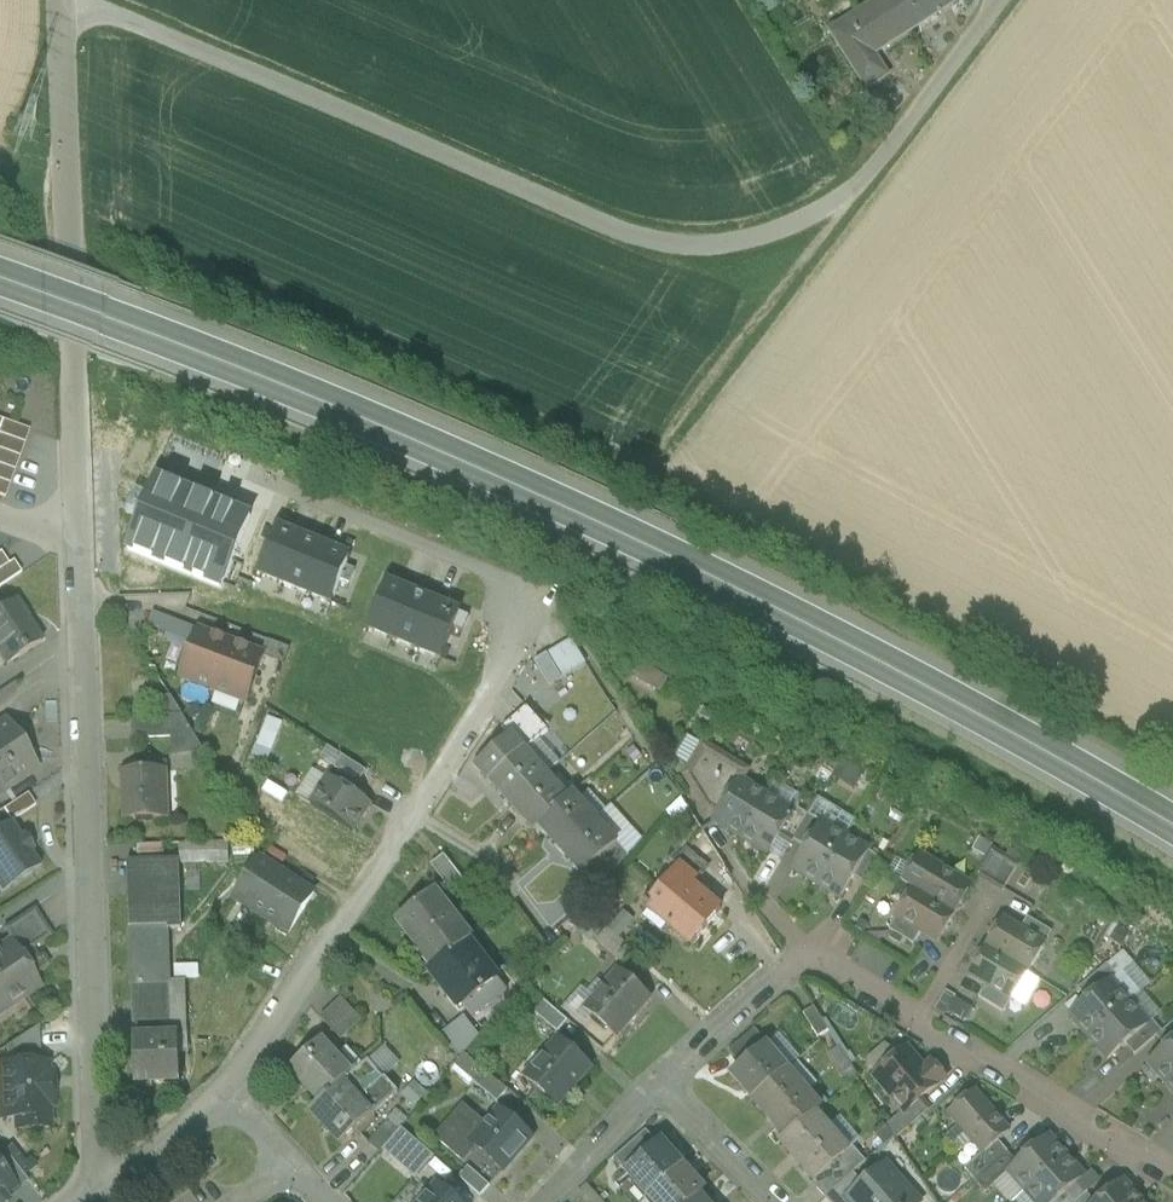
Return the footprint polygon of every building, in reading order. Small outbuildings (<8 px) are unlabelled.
[(854,15),(853,12),(831,25),(866,86),(889,73),(875,50),(920,22),(907,0),(879,0),(854,15)] [(920,22),(955,0),(907,0),(920,22)] [(7,506),(30,436),(0,426),(0,504),(7,506)] [(258,574),(283,584),(301,539),(277,529),(258,574)] [(301,539),(283,584),(307,594),(326,549),(301,539)] [(0,552),(0,586),(21,574),(7,549),(0,552)] [(326,549),(307,594),(332,604),(341,582),(349,585),(355,571),(346,568),(350,559),(326,549)] [(387,584),(368,630),(393,640),(411,594),(387,584)] [(436,604),(411,594),(393,640),(417,650),(436,604)] [(0,611),(0,656),(7,666),(41,644),(26,621),(27,620),(15,602),(0,611)] [(469,618),(436,604),(417,650),(441,659),(454,628),(463,632),(469,618)] [(198,631),(155,615),(150,628),(193,644),(198,631)] [(231,643),(199,630),(198,631),(193,644),(181,678),(213,690),(231,643)] [(587,665),(572,641),(560,648),(574,672),(587,665)] [(264,655),(231,643),(213,690),(246,703),(264,655)] [(560,648),(547,656),(562,680),(574,672),(560,648)] [(562,680),(547,656),(535,663),(549,687),(562,680)] [(524,711),(500,733),(507,741),(508,740),(522,755),(535,744),(545,734),(524,711)] [(254,754),(270,761),(285,722),(270,715),(254,754)] [(183,718),(134,720),(135,739),(195,736),(183,718)] [(0,722),(0,793),(29,774),(4,737),(9,734),(1,721),(0,722)] [(522,755),(508,740),(507,741),(475,771),(511,809),(543,779),(556,767),(535,744),(522,755)] [(747,772),(704,746),(685,776),(706,809),(718,816),(740,780),(741,781),(747,772)] [(366,773),(342,757),(334,770),(359,785),(366,773)] [(167,771),(124,773),(126,821),(169,819),(169,818),(161,818),(160,803),(164,802),(163,773),(167,773),(167,771)] [(543,779),(511,809),(533,834),(538,829),(537,828),(564,804),(564,803),(543,779)] [(370,807),(328,780),(311,806),(353,833),(370,807)] [(718,816),(714,823),(741,839),(767,797),(741,781),(740,780),(718,816)] [(11,821),(34,805),(26,794),(0,812),(0,824),(2,827),(11,821)] [(793,812),(767,797),(741,839),(768,855),(779,838),(794,813),(793,812)] [(564,804),(537,828),(538,829),(559,852),(591,823),(569,799),(564,803),(564,804)] [(793,812),(794,813),(779,838),(791,845),(794,841),(809,816),(795,808),(793,812)] [(821,823),(809,816),(794,841),(806,848),(821,823)] [(3,889),(41,862),(31,848),(33,846),(26,836),(23,838),(11,821),(2,827),(0,828),(0,885),(3,889)] [(591,823),(559,852),(582,878),(615,849),(591,823)] [(806,848),(793,870),(817,884),(845,838),(821,823),(806,848)] [(869,852),(845,838),(817,884),(841,899),(854,877),(869,853),(869,852)] [(181,845),(182,864),(230,862),(229,843),(181,845)] [(164,845),(137,846),(138,859),(164,858),(164,845)] [(707,869),(686,851),(674,866),(679,871),(694,884),(707,869)] [(881,860),(869,853),(854,877),(866,885),(881,860)] [(445,855),(431,866),(450,891),(465,879),(445,855)] [(972,887),(918,856),(902,884),(912,890),(955,916),(972,887)] [(178,860),(127,862),(130,930),(167,929),(167,931),(181,930),(178,860)] [(314,895),(260,860),(234,900),(289,935),(314,895)] [(1018,867),(1005,860),(990,885),(1003,892),(1018,867)] [(694,884),(679,871),(650,905),(670,922),(667,926),(691,946),(721,910),(693,886),(694,884)] [(955,916),(912,890),(895,918),(896,918),(921,933),(938,943),(955,916)] [(440,891),(398,920),(418,949),(422,946),(437,968),(471,942),(474,940),(440,891)] [(10,943),(20,957),(50,937),(33,911),(4,930),(12,942),(10,943)] [(921,933),(896,918),(889,931),(914,946),(921,933)] [(1052,933),(1027,919),(1020,931),(1045,946),(1052,933)] [(1020,931),(1003,921),(986,950),(1028,976),(1045,946),(1020,931)] [(167,929),(130,930),(132,986),(133,986),(134,1024),(164,1023),(163,985),(169,985),(167,931),(167,929)] [(636,954),(607,929),(595,942),(625,967),(636,954)] [(471,942),(437,968),(433,970),(451,995),(455,992),(466,1007),(469,1005),(478,1017),(509,994),(471,942)] [(0,950),(0,1008),(6,1004),(9,1008),(39,988),(20,957),(10,943),(0,950)] [(1028,976),(986,950),(968,976),(986,988),(1011,1002),(1028,976)] [(1107,965),(1078,991),(1087,1002),(1110,982),(1111,983),(1117,977),(1107,965)] [(621,973),(586,1013),(619,1042),(636,1023),(634,1021),(652,999),(621,973)] [(1087,1002),(1070,1017),(1089,1039),(1129,1004),(1140,994),(1122,973),(1117,977),(1111,983),(1110,982),(1087,1002)] [(1011,1002),(986,988),(978,999),(1003,1014),(1011,1002)] [(963,1020),(973,1005),(947,990),(937,1005),(963,1020)] [(346,1000),(321,1020),(338,1042),(363,1022),(346,1000)] [(569,1023),(546,1003),(537,1014),(559,1034),(569,1023)] [(1129,1004),(1089,1039),(1108,1061),(1125,1046),(1148,1026),(1147,1025),(1129,1004)] [(813,1008),(802,1015),(817,1039),(828,1032),(813,1008)] [(467,1015),(440,1035),(460,1061),(460,1062),(465,1057),(483,1035),(467,1015)] [(1148,1026),(1125,1046),(1135,1057),(1156,1038),(1162,1033),(1151,1021),(1147,1025),(1148,1026)] [(1156,1038),(1166,1049),(1172,1043),(1172,1023),(1162,1033),(1156,1038)] [(39,1026),(6,1048),(7,1066),(40,1065),(39,1026)] [(755,1032),(728,1056),(742,1072),(767,1051),(769,1049),(755,1032)] [(178,1037),(135,1038),(135,1043),(133,1043),(135,1085),(180,1084),(178,1037)] [(559,1042),(526,1080),(560,1110),(575,1093),(573,1091),(592,1070),(559,1042)] [(1148,1064),(1167,1086),(1172,1081),(1172,1043),(1166,1049),(1148,1064)] [(323,1047),(291,1076),(322,1109),(344,1088),(353,1079),(323,1047)] [(742,1072),(735,1078),(754,1100),(784,1075),(786,1073),(767,1051),(742,1072)] [(923,1072),(906,1052),(875,1079),(904,1112),(905,1113),(920,1101),(940,1083),(940,1076),(934,1069),(927,1068),(923,1072)] [(483,1073),(465,1057),(460,1062),(460,1061),(454,1068),(473,1084),(483,1073)] [(7,1066),(0,1066),(2,1120),(17,1119),(17,1130),(48,1129),(48,1107),(52,1107),(52,1089),(47,1089),(46,1065),(40,1065),(7,1066)] [(353,1079),(344,1088),(322,1109),(312,1117),(343,1150),(399,1098),(369,1065),(353,1079)] [(507,1093),(483,1073),(473,1084),(497,1104),(507,1093)] [(784,1075),(754,1100),(786,1138),(787,1138),(813,1116),(813,1117),(817,1113),(784,1075)] [(1009,1133),(974,1093),(949,1115),(983,1154),(984,1155),(998,1143),(1009,1133)] [(920,1101),(905,1113),(904,1112),(887,1127),(896,1140),(929,1112),(920,1101)] [(486,1129),(463,1108),(434,1140),(463,1166),(476,1151),(502,1175),(532,1140),(501,1112),(486,1129)] [(408,1124),(397,1115),(389,1124),(400,1134),(408,1124)] [(813,1116),(787,1138),(786,1138),(781,1142),(815,1182),(846,1156),(813,1117),(813,1116)] [(389,1124),(370,1147),(381,1156),(400,1134),(389,1124)] [(649,1132),(618,1160),(629,1172),(660,1145),(649,1132)] [(1017,1165),(1008,1172),(1009,1173),(1026,1193),(1066,1158),(1048,1138),(1017,1165)] [(660,1145),(629,1172),(650,1196),(684,1167),(663,1143),(660,1145)] [(998,1143),(984,1155),(983,1154),(964,1170),(975,1182),(1008,1154),(998,1143)] [(1,1149),(0,1149),(0,1171),(16,1192),(28,1183),(1,1149)] [(856,1153),(816,1188),(825,1199),(853,1174),(854,1175),(866,1164),(856,1153)] [(1008,1154),(975,1182),(985,1194),(1009,1173),(1008,1172),(1017,1165),(1008,1154)] [(1026,1193),(1034,1201),(1056,1201),(1066,1193),(1084,1178),(1066,1158),(1026,1193)] [(886,1165),(863,1185),(863,1186),(855,1193),(861,1200),(859,1201),(918,1201),(886,1165)] [(650,1196),(655,1201),(692,1201),(699,1196),(700,1196),(705,1192),(684,1167),(650,1196)] [(491,1188),(469,1169),(460,1180),(481,1199),(491,1188)] [(5,1200),(16,1192),(0,1171),(0,1201),(7,1201),(5,1200)] [(825,1199),(828,1201),(859,1201),(861,1200),(855,1193),(863,1186),(863,1185),(854,1175),(853,1174),(825,1199)] [(1123,1182),(1100,1201),(1140,1201),(1123,1182)] [(425,1201),(451,1201),(436,1189),(425,1201)] [(1056,1201),(1074,1201),(1066,1193),(1056,1201)]
